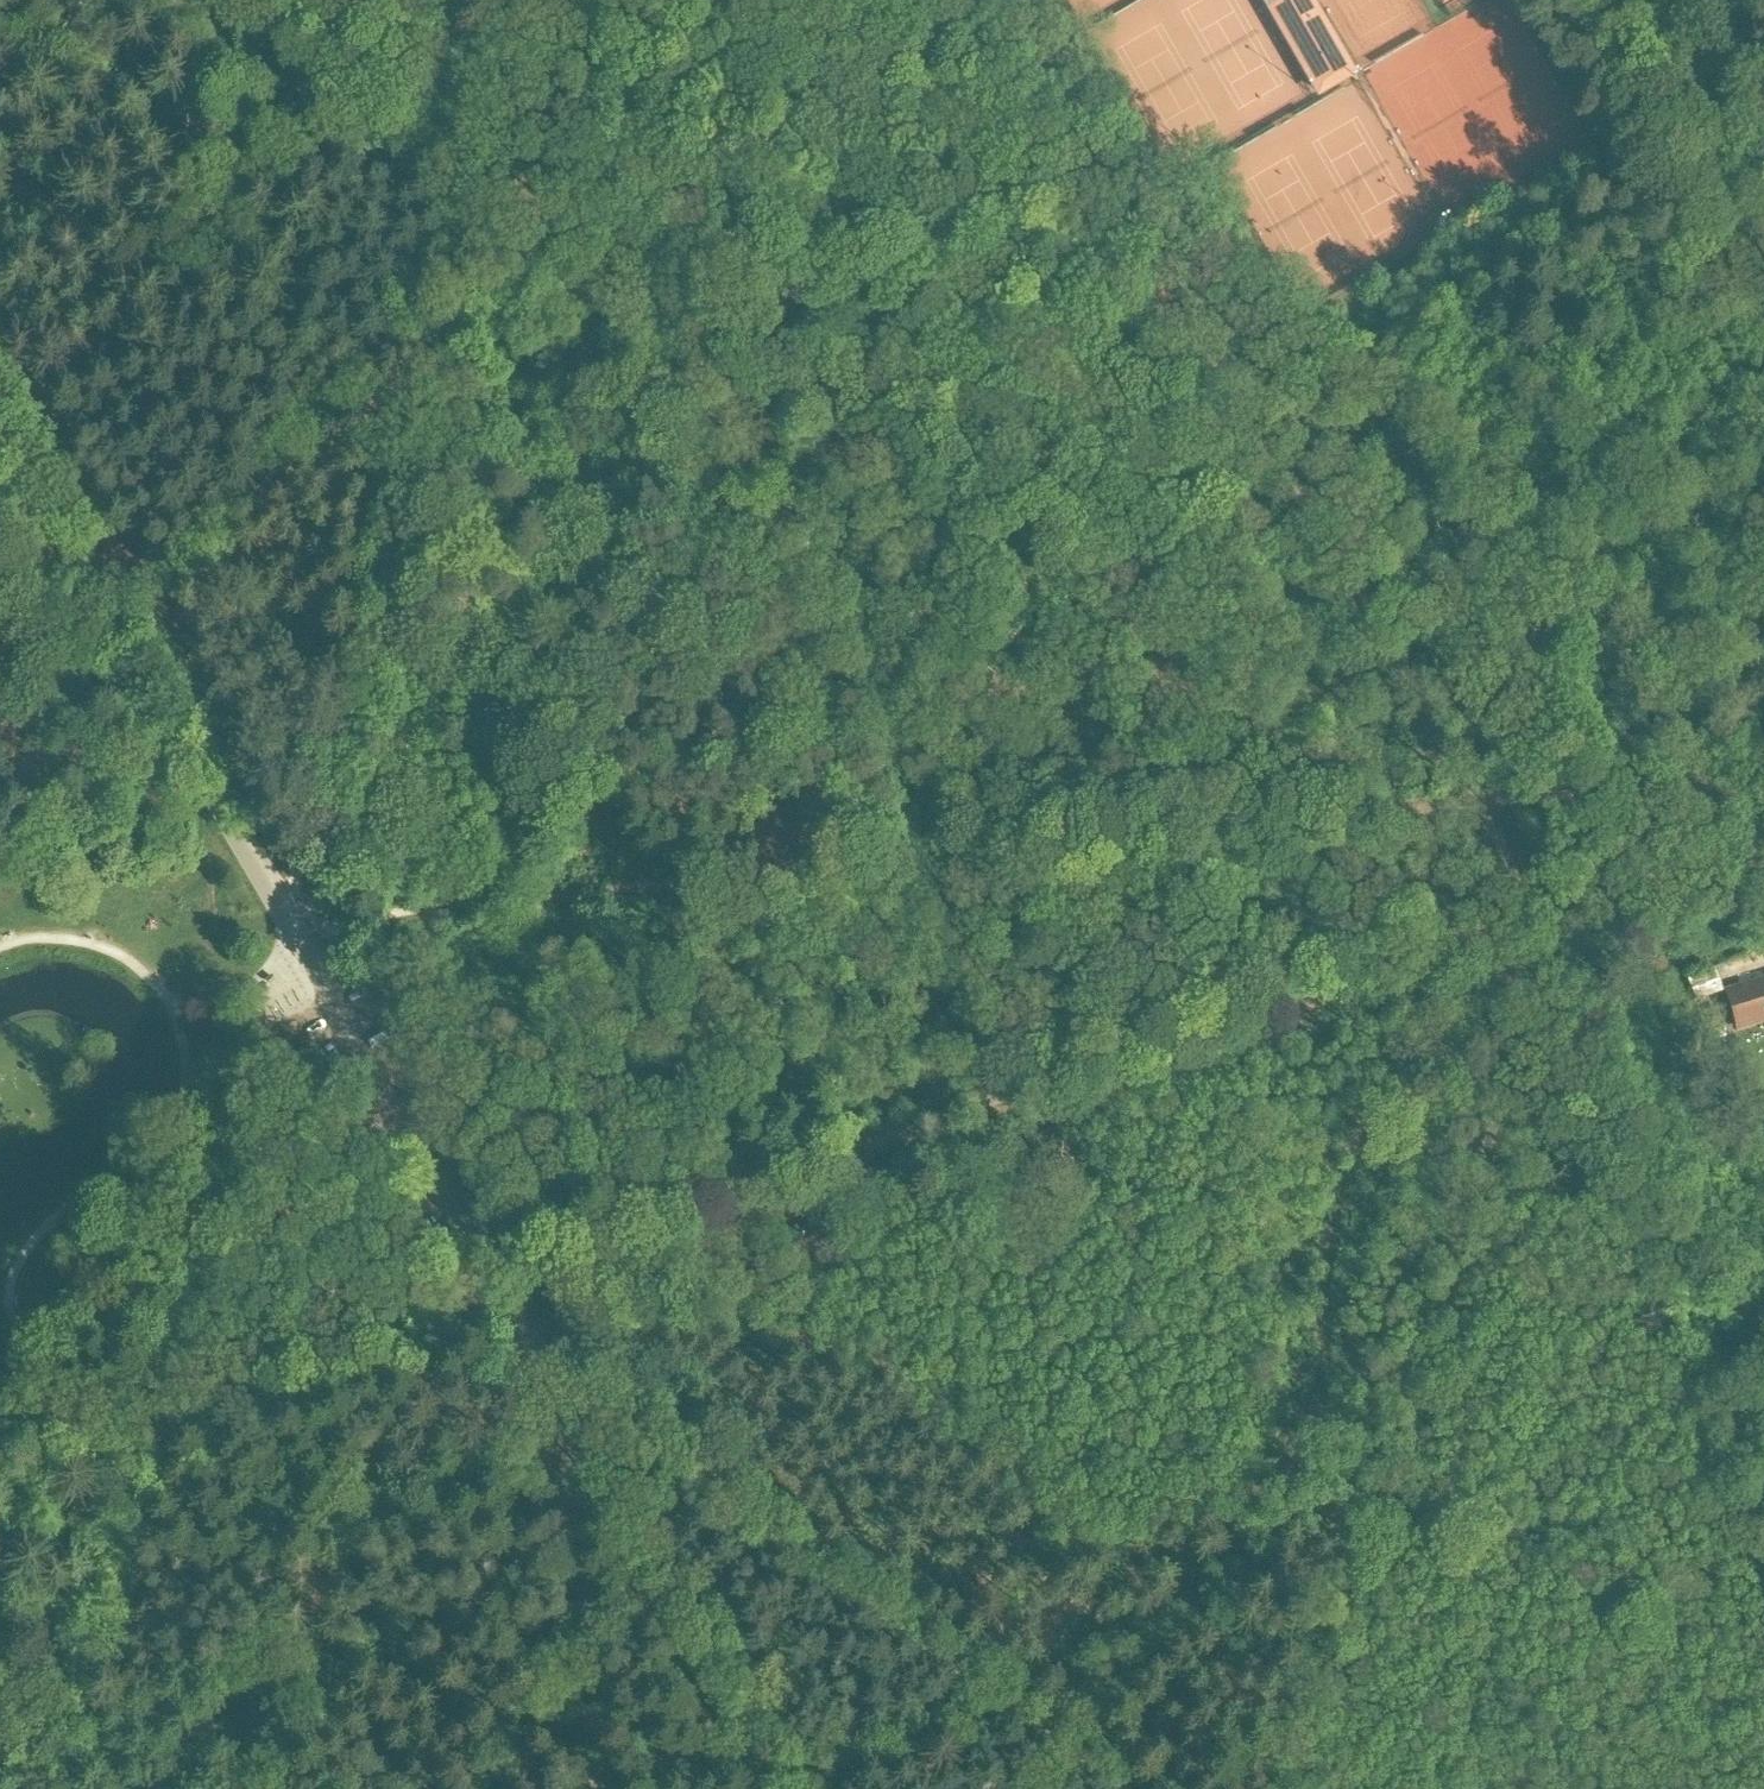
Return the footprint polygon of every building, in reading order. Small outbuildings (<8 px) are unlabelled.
[(1315,91),(1341,75),(1298,0),(1262,0),(1315,91)] [(1738,1030),(1763,1022),(1763,981),(1726,993),(1738,1030)]
